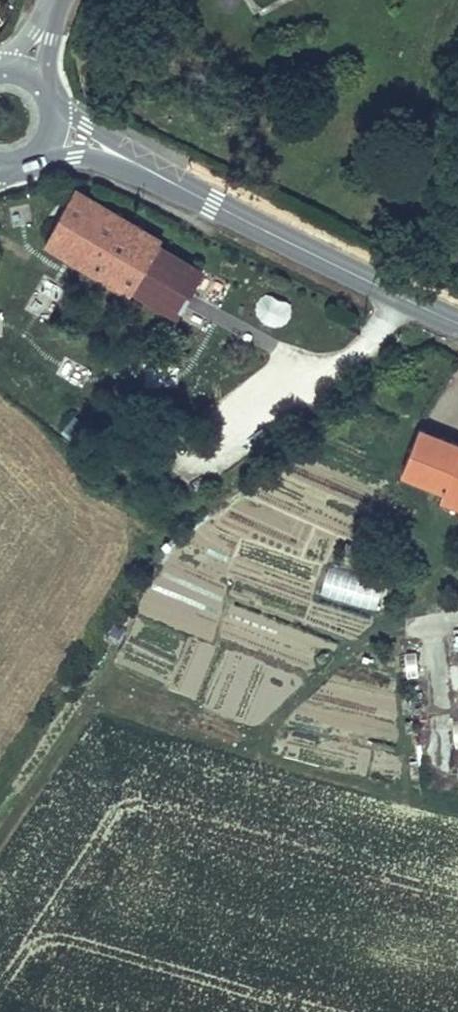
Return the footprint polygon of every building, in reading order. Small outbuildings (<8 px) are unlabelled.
[(163,241),(77,192),(43,250),(132,300),(138,294),(177,317),(186,299),(202,269),(163,248),(163,241)] [(44,316),(46,300),(28,298),(26,313),(44,316)] [(59,379),(77,382),(80,366),(62,363),(59,379)] [(422,425),(402,474),(445,491),(441,501),(457,508),(457,440),(422,425)] [(326,567),(319,597),(379,611),(386,582),(326,567)]
